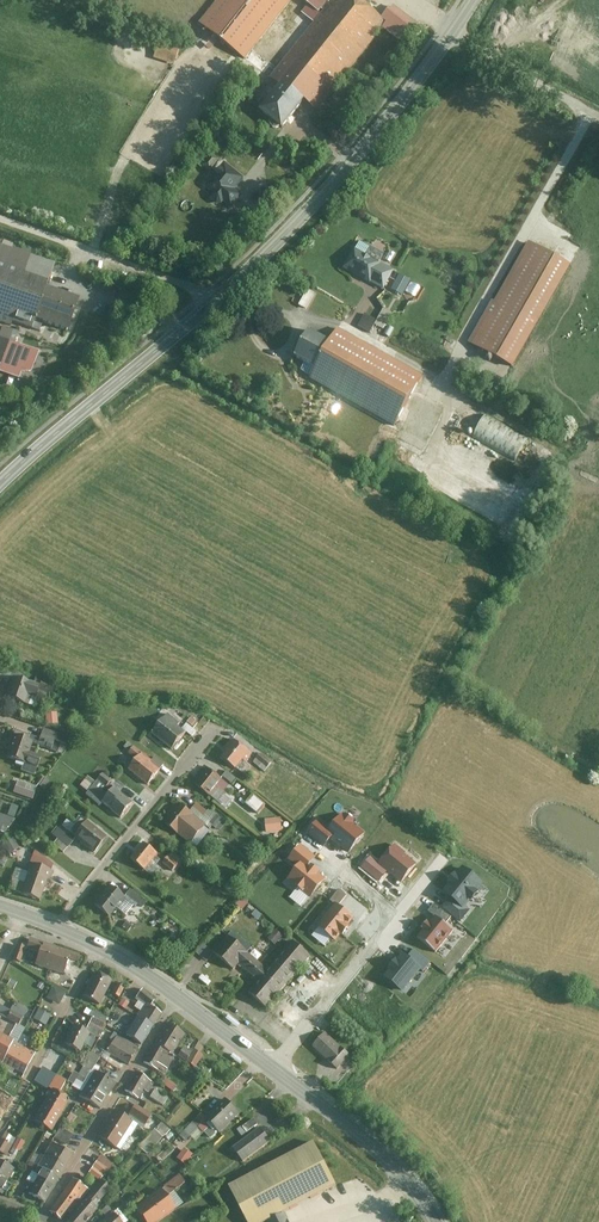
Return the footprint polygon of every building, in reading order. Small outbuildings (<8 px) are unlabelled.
[(204,23),(248,56),(291,0),(222,0),(204,23)] [(419,24),(395,6),(386,18),(363,0),(337,0),(275,78),(284,86),(266,109),(290,128),(312,100),(322,107),(386,26),(405,41),(419,24)] [(293,18),(303,26),(316,10),(320,13),(331,0),(307,0),(293,18)] [(161,41),(156,57),(175,63),(180,47),(161,41)] [(248,180),(229,164),(210,188),(217,194),(215,197),(216,201),(222,206),(226,205),(229,202),(238,209),(247,199),(238,192),(248,180)] [(529,240),(474,341),(522,367),(577,266),(529,240)] [(357,249),(345,269),(372,284),(383,264),(357,249)] [(46,323),(56,294),(50,292),(53,281),(0,263),(0,323),(10,326),(12,321),(43,331),(46,323)] [(405,294),(413,278),(401,273),(393,289),(405,294)] [(300,305),(308,309),(317,292),(310,287),(300,305)] [(78,334),(88,305),(56,294),(46,323),(78,334)] [(377,324),(385,329),(394,312),(385,307),(378,319),(367,312),(359,325),(372,332),(377,324)] [(42,353),(21,346),(23,341),(14,338),(16,332),(2,328),(0,334),(0,365),(2,365),(0,371),(0,373),(24,380),(26,373),(34,376),(42,353)] [(424,374),(339,330),(334,340),(315,330),(299,360),(316,369),(312,377),(398,423),(424,374)] [(475,438),(519,459),(530,436),(486,415),(475,438)] [(30,682),(14,678),(8,697),(31,704),(35,689),(38,681),(31,678),(30,682)] [(35,689),(57,697),(60,689),(38,681),(35,689)] [(48,724),(59,723),(59,712),(47,712),(48,724)] [(185,724),(172,714),(157,734),(177,749),(189,734),(182,729),(185,724)] [(42,741),(15,730),(8,748),(14,750),(11,759),(27,765),(23,774),(40,781),(48,762),(35,757),(40,746),(42,741)] [(65,736),(45,730),(42,741),(40,746),(59,753),(65,736)] [(255,753),(234,737),(227,746),(231,749),(225,756),(239,767),(246,758),(249,760),(255,753)] [(144,753),(136,748),(132,754),(140,758),(144,753)] [(140,758),(131,772),(151,786),(161,771),(153,765),(156,760),(144,753),(140,758)] [(271,766),(259,757),(254,764),(265,773),(271,766)] [(229,787),(207,767),(201,774),(204,778),(198,785),(217,801),(229,787)] [(237,780),(226,773),(223,777),(233,784),(237,780)] [(114,784),(104,776),(100,782),(110,789),(114,784)] [(37,791),(20,784),(17,793),(34,799),(37,791)] [(111,799),(95,785),(86,795),(102,809),(107,804),(111,799)] [(136,804),(118,790),(111,799),(107,804),(124,818),(136,804)] [(211,831),(178,803),(169,814),(174,818),(167,827),(195,850),(211,831)] [(211,815),(202,805),(198,809),(207,819),(211,815)] [(367,834),(343,815),(332,828),(328,833),(333,837),(353,852),(367,834)] [(0,816),(0,832),(5,834),(11,821),(0,816)] [(282,819),(269,820),(270,832),(283,830),(282,819)] [(333,837),(328,833),(332,828),(321,819),(309,834),(325,847),(333,837)] [(109,837),(91,824),(79,839),(97,853),(109,837)] [(75,840),(60,828),(54,836),(61,841),(58,845),(65,852),(75,840)] [(19,849),(11,835),(2,840),(10,854),(19,849)] [(164,858),(148,845),(135,860),(152,874),(164,858)] [(314,858),(302,847),(291,859),(301,867),(303,864),(306,867),(314,858)] [(403,883),(417,866),(394,848),(380,866),(403,883)] [(182,864),(172,856),(166,863),(176,871),(182,864)] [(13,892),(46,900),(54,868),(30,863),(28,870),(35,872),(32,884),(16,881),(13,892)] [(301,867),(290,880),(311,897),(324,881),(306,867),(303,864),(301,867)] [(463,870),(445,892),(451,897),(462,907),(481,884),(463,870)] [(136,904),(112,884),(94,906),(110,920),(121,908),(128,914),(136,904)] [(336,904),(338,906),(347,895),(340,889),(331,900),(336,904)] [(148,904),(133,890),(129,894),(144,908),(148,904)] [(462,907),(451,897),(442,908),(452,915),(459,921),(467,910),(462,907)] [(436,917),(445,924),(452,915),(436,903),(429,911),(436,917)] [(336,904),(318,926),(335,940),(353,919),(338,906),(336,904)] [(445,924),(436,917),(419,938),(437,953),(455,931),(445,924)] [(277,929),(270,938),(277,944),(284,935),(277,929)] [(262,964),(230,936),(215,954),(237,973),(242,967),(252,975),(262,964)] [(63,949),(33,941),(30,951),(40,954),(38,964),(58,970),(63,949)] [(271,1010),(318,957),(300,941),(272,972),(262,964),(252,975),(262,985),(254,994),(271,1010)] [(20,943),(15,959),(22,961),(27,945),(20,943)] [(86,955),(63,949),(58,970),(71,974),(76,961),(83,964),(86,955)] [(408,959),(420,968),(424,971),(430,962),(414,951),(408,959)] [(404,990),(420,968),(408,959),(403,956),(387,978),(404,990)] [(103,1003),(114,981),(98,972),(86,994),(103,1003)] [(54,985),(48,997),(60,1003),(66,991),(54,985)] [(28,1010),(16,1004),(8,1020),(21,1026),(28,1010)] [(163,1013),(150,1005),(141,1020),(154,1028),(163,1013)] [(55,1016),(43,1009),(37,1020),(48,1027),(55,1016)] [(154,1028),(141,1020),(132,1035),(145,1043),(154,1028)] [(81,1050),(89,1031),(72,1024),(64,1044),(81,1050)] [(188,1034),(170,1024),(158,1043),(177,1054),(188,1034)] [(0,1032),(0,1059),(6,1062),(16,1042),(0,1032)] [(327,1033),(314,1048),(338,1069),(352,1055),(327,1033)] [(139,1046),(119,1036),(109,1054),(128,1065),(139,1046)] [(26,1072),(36,1052),(16,1042),(6,1062),(26,1072)] [(158,1043),(146,1062),(165,1074),(177,1054),(158,1043)] [(186,1061),(192,1054),(184,1048),(178,1056),(186,1061)] [(359,1048),(354,1054),(359,1059),(365,1053),(359,1048)] [(103,1060),(91,1051),(81,1065),(85,1068),(82,1073),(90,1079),(103,1060)] [(44,1083),(50,1074),(44,1070),(38,1079),(44,1083)] [(117,1084),(96,1072),(90,1083),(110,1095),(117,1084)] [(156,1083),(139,1073),(128,1089),(141,1098),(147,1089),(151,1091),(156,1083)] [(66,1081),(57,1077),(51,1090),(60,1094),(66,1081)] [(14,1089),(0,1082),(0,1117),(14,1089)] [(90,1083),(81,1097),(101,1109),(110,1095),(90,1083)] [(72,1103),(51,1090),(33,1120),(55,1133),(72,1103)] [(169,1096),(159,1090),(154,1098),(164,1104),(169,1096)] [(244,1115),(231,1100),(209,1120),(211,1121),(205,1126),(202,1129),(212,1139),(220,1131),(223,1134),(244,1115)] [(154,1116),(140,1107),(134,1116),(149,1125),(154,1116)] [(139,1124),(118,1110),(99,1139),(119,1152),(139,1124)] [(205,1126),(199,1119),(181,1136),(187,1143),(202,1129),(205,1126)] [(257,1126),(253,1120),(240,1129),(244,1135),(257,1126)] [(274,1138),(264,1127),(236,1152),(246,1163),(274,1138)] [(76,1137),(62,1129),(57,1138),(71,1146),(76,1137)] [(10,1153),(18,1157),(26,1141),(18,1137),(10,1153)] [(1,1139),(0,1142),(0,1151),(6,1155),(12,1145),(1,1139)] [(76,1157),(55,1144),(42,1167),(63,1178),(76,1157)] [(232,1189),(249,1221),(267,1221),(271,1220),(287,1212),(340,1185),(319,1144),(232,1189)] [(194,1155),(186,1149),(179,1159),(186,1164),(194,1155)] [(90,1171),(102,1179),(115,1162),(103,1153),(90,1171)] [(0,1160),(0,1173),(11,1177),(15,1166),(0,1160)] [(44,1178),(32,1198),(47,1206),(63,1178),(42,1167),(38,1174),(44,1178)] [(0,1173),(0,1191),(1,1192),(2,1187),(12,1191),(17,1180),(11,1177),(0,1173)] [(187,1184),(181,1175),(167,1186),(173,1194),(187,1184)] [(74,1181),(51,1214),(63,1221),(64,1221),(87,1190),(74,1181)] [(111,1190),(105,1185),(90,1201),(96,1206),(111,1190)] [(162,1191),(135,1210),(144,1221),(159,1221),(176,1210),(162,1191)] [(119,1204),(113,1199),(102,1210),(107,1216),(119,1204)] [(90,1201),(72,1221),(73,1221),(89,1221),(100,1209),(96,1206),(90,1201)] [(287,1212),(271,1220),(272,1221),(292,1221),(287,1212)]
